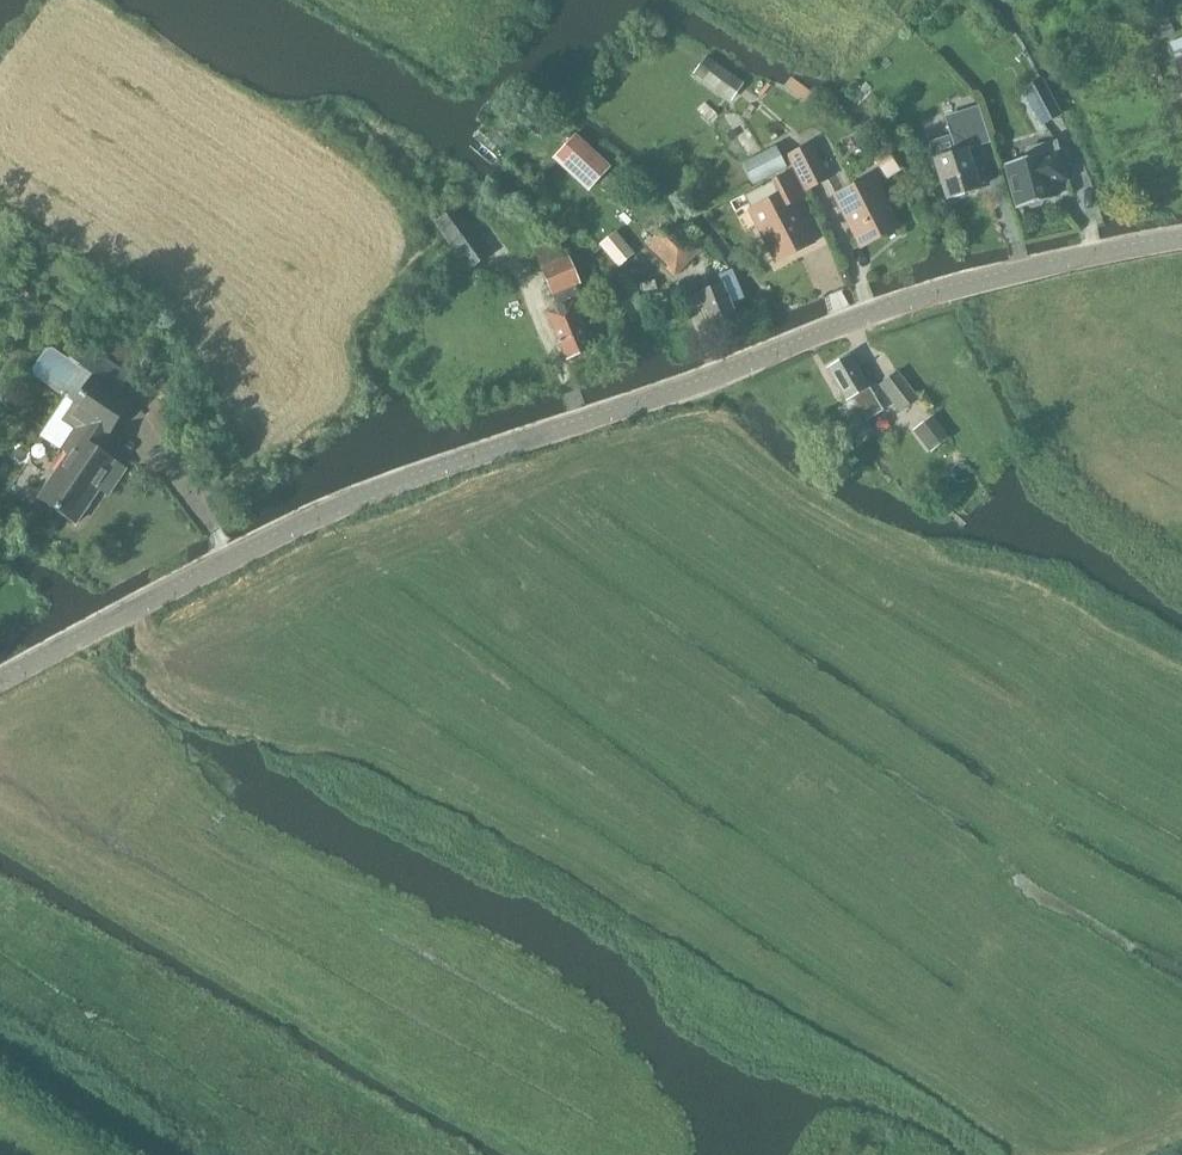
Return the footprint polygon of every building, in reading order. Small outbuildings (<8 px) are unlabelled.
[(1163,2),(1151,7),(1156,18),(1164,39),(1176,34),(1163,2)] [(1170,60),(1178,81),(1181,80),(1181,37),(1168,43),(1174,58),(1170,60)] [(731,100),(744,82),(707,55),(694,73),(731,100)] [(1038,77),(1022,85),(1042,123),(1058,115),(1038,77)] [(755,85),(750,90),(757,96),(761,90),(755,85)] [(951,135),(928,142),(947,200),(981,189),(968,150),(991,143),(979,106),(962,112),(966,125),(949,130),(951,135)] [(705,116),(711,122),(718,115),(711,109),(705,116)] [(591,187),(611,166),(578,133),(558,155),(591,187)] [(1027,149),(1024,160),(1006,165),(1018,209),(1027,206),(1032,209),(1041,206),(1044,202),(1053,199),(1050,185),(1066,181),(1056,142),(1027,149)] [(753,185),(788,168),(777,145),(741,162),(753,185)] [(807,190),(828,179),(811,145),(789,156),(807,190)] [(885,151),(872,160),(886,179),(899,170),(885,151)] [(755,208),(751,210),(778,262),(813,244),(792,203),(805,196),(792,171),(748,193),(755,208)] [(863,247),(898,229),(872,177),(836,195),(863,247)] [(458,243),(454,246),(471,269),(492,256),(475,232),(476,231),(459,207),(442,220),(458,243)] [(645,247),(675,276),(702,249),(673,220),(645,247)] [(638,255),(618,231),(601,245),(621,269),(638,255)] [(569,258),(542,269),(541,270),(552,296),(553,296),(559,309),(547,314),(567,360),(592,349),(573,306),(582,302),(576,286),(580,284),(569,258)] [(711,330),(737,320),(731,305),(744,300),(735,276),(730,270),(718,275),(722,284),(697,294),(711,330)] [(22,284),(18,291),(26,297),(31,290),(22,284)] [(82,343),(70,361),(92,375),(119,393),(130,377),(82,343)] [(859,406),(867,421),(883,411),(851,355),(828,369),(847,402),(861,393),(865,400),(858,405),(859,406)] [(899,413),(918,399),(897,371),(878,386),(899,413)] [(92,375),(62,421),(74,428),(60,448),(65,453),(38,496),(76,522),(116,462),(99,451),(131,401),(119,393),(92,375)] [(163,380),(152,390),(161,401),(173,391),(163,380)] [(859,406),(847,412),(859,436),(871,430),(859,406)] [(933,450),(949,437),(933,417),(917,429),(933,450)]
